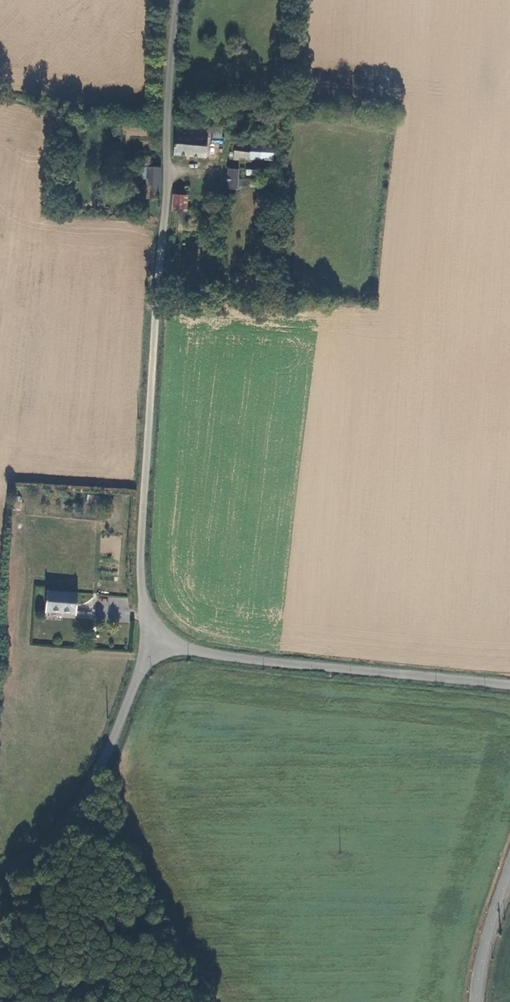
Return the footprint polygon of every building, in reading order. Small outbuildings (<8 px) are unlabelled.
[(201,123),(170,120),(169,150),(199,152),(201,123)] [(215,122),(201,121),(201,123),(200,132),(217,133),(217,131),(215,131),(215,122)] [(251,141),(227,138),(226,153),(250,155),(251,141)] [(262,142),(251,141),(250,155),(273,157),(275,142),(262,140),(262,142)] [(154,163),(141,163),(141,170),(141,180),(143,180),(145,181),(145,189),(153,189),(154,163)] [(223,165),(222,187),(231,186),(232,182),(232,175),(233,166),(223,165)] [(143,194),(143,180),(141,180),(136,180),(135,194),(143,194)] [(181,191),(168,191),(168,206),(180,206),(181,191)] [(74,593),(44,591),(42,610),(72,612),(74,593)] [(127,608),(128,597),(108,596),(107,607),(127,608)]
